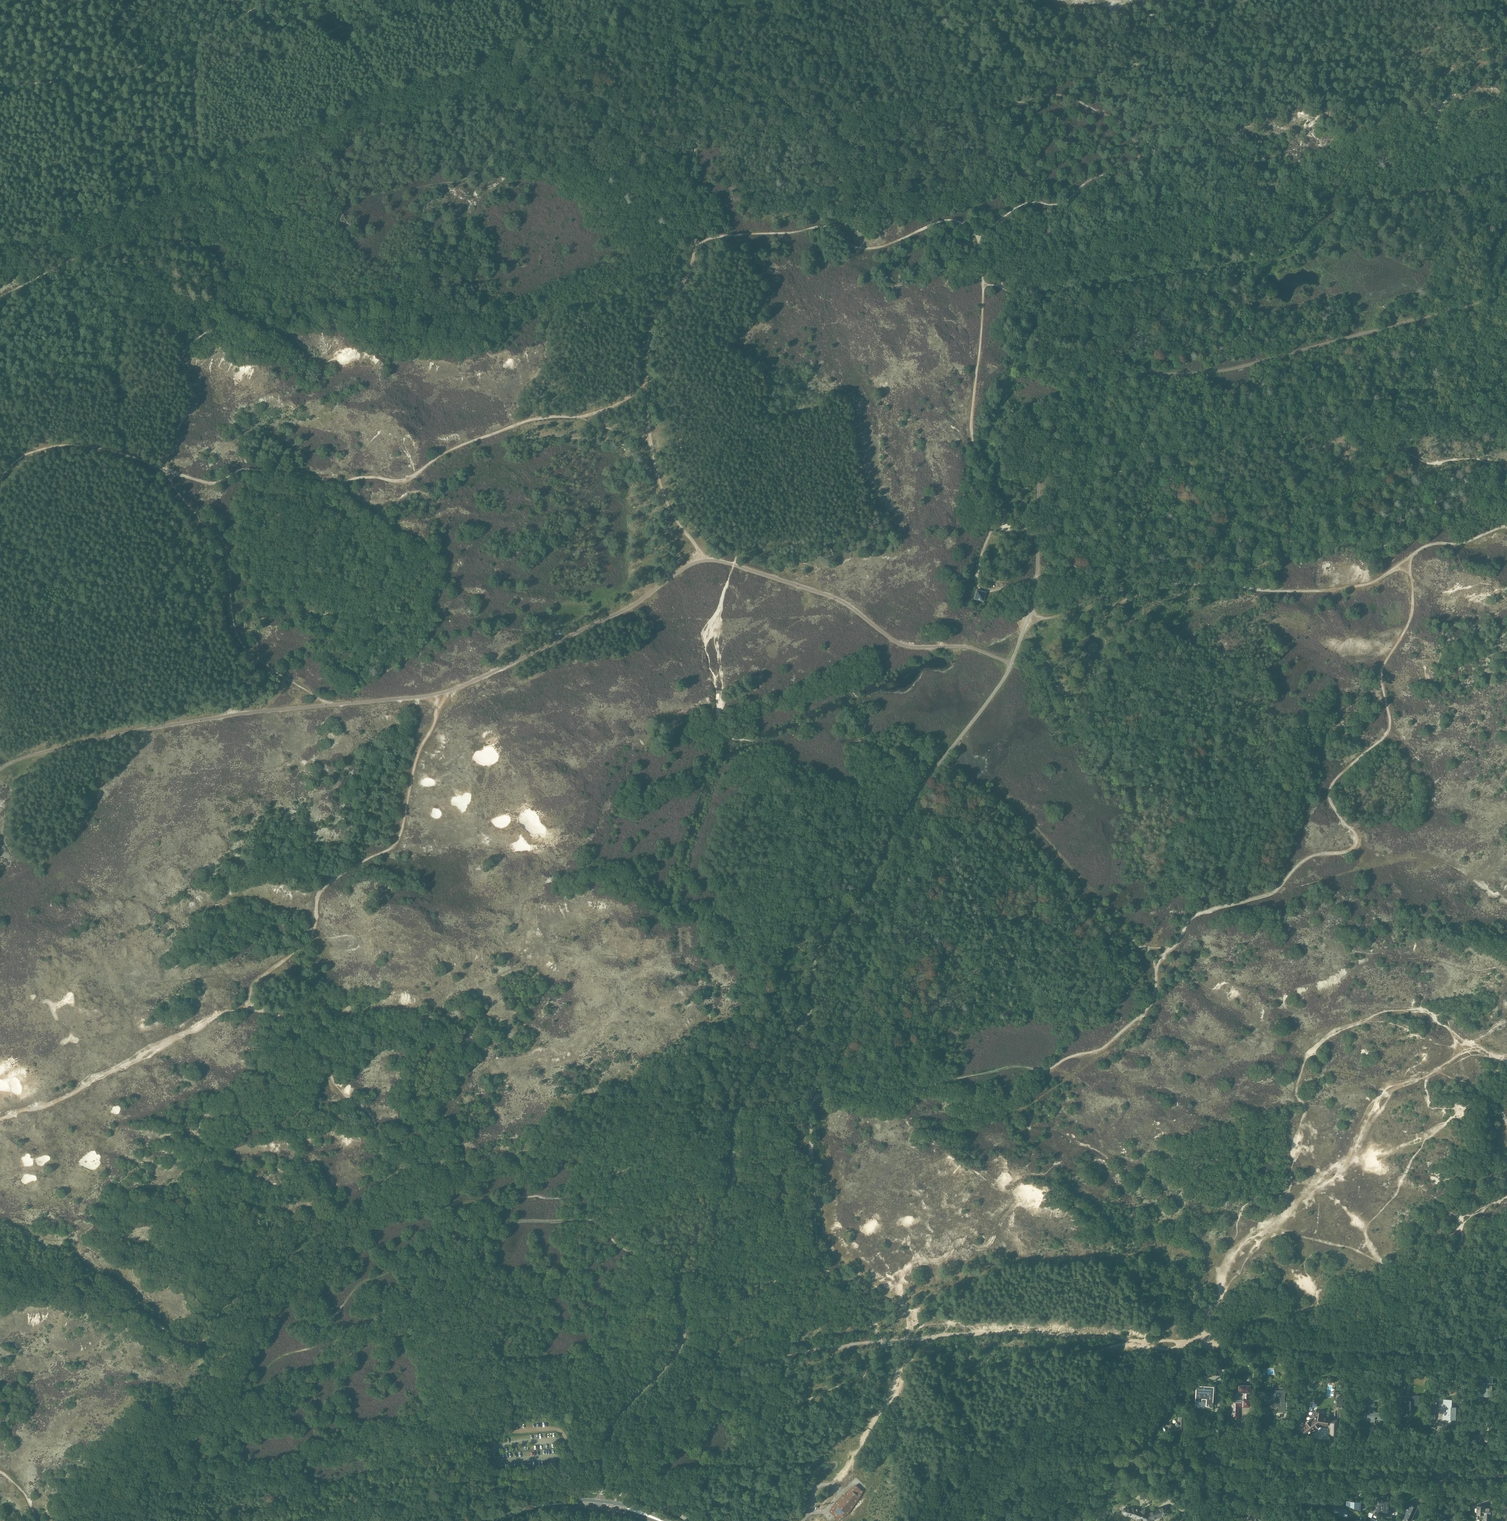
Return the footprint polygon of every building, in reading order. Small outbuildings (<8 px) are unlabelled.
[(986,593),(980,591),(977,590),(975,599),(983,601),(986,593)] [(1201,1364),(1202,1367),(1203,1371),(1211,1368),(1208,1362),(1201,1364)] [(1478,1385),(1477,1396),(1492,1396),(1492,1386),(1490,1386),(1490,1383),(1492,1383),(1493,1376),(1480,1375),(1480,1383),(1481,1383),(1481,1385),(1478,1385)] [(1195,1385),(1195,1401),(1201,1401),(1202,1398),(1206,1398),(1205,1406),(1212,1406),(1213,1391),(1213,1386),(1209,1386),(1195,1385)] [(1232,1399),(1231,1418),(1239,1419),(1239,1406),(1250,1407),(1250,1385),(1238,1385),(1238,1392),(1243,1392),(1242,1399),(1232,1399)] [(1181,1387),(1181,1388),(1178,1388),(1178,1394),(1180,1394),(1180,1395),(1186,1396),(1187,1387),(1181,1387)] [(1266,1392),(1266,1398),(1266,1405),(1266,1408),(1274,1408),(1275,1406),(1279,1407),(1278,1411),(1284,1411),(1284,1408),(1285,1402),(1285,1390),(1284,1390),(1284,1387),(1280,1387),(1280,1390),(1275,1390),(1275,1393),(1271,1393),(1271,1392),(1266,1392)] [(1386,1420),(1386,1413),(1379,1412),(1374,1412),(1375,1401),(1385,1402),(1385,1395),(1369,1395),(1368,1413),(1365,1412),(1364,1418),(1370,1418),(1371,1422),(1375,1422),(1375,1419),(1386,1420)] [(1403,1400),(1402,1411),(1401,1411),(1401,1416),(1404,1416),(1404,1413),(1410,1413),(1410,1404),(1414,1404),(1414,1405),(1419,1405),(1420,1396),(1414,1396),(1414,1397),(1404,1396),(1404,1400),(1403,1400)] [(1443,1418),(1451,1418),(1451,1420),(1456,1420),(1456,1407),(1452,1407),(1452,1400),(1444,1399),(1443,1418)] [(1307,1425),(1302,1428),(1306,1434),(1311,1431),(1311,1432),(1322,1425),(1328,1425),(1329,1418),(1322,1417),(1322,1412),(1317,1411),(1313,1411),(1312,1419),(1309,1421),(1308,1420),(1306,1421),(1306,1423),(1305,1423),(1307,1425)] [(1184,1417),(1179,1417),(1177,1416),(1177,1422),(1176,1422),(1175,1425),(1170,1425),(1170,1429),(1179,1430),(1179,1429),(1184,1429),(1184,1417)] [(1152,1427),(1159,1428),(1160,1421),(1153,1420),(1152,1423),(1150,1423),(1150,1426),(1152,1426),(1152,1427)] [(1475,1438),(1488,1439),(1488,1433),(1482,1433),(1483,1425),(1476,1424),(1475,1438)] [(856,1486),(856,1485),(847,1493),(846,1493),(843,1496),(842,1496),(843,1497),(839,1499),(839,1500),(836,1503),(835,1502),(835,1503),(831,1509),(833,1510),(831,1512),(833,1514),(837,1517),(836,1517),(837,1518),(837,1517),(840,1520),(841,1520),(848,1514),(848,1513),(850,1510),(851,1510),(851,1509),(853,1506),(854,1506),(853,1505),(856,1502),(857,1502),(856,1502),(859,1498),(863,1492),(861,1493),(854,1487),(856,1486)] [(1123,1487),(1123,1486),(1057,1520),(1060,1520),(1123,1487)] [(1376,1502),(1375,1511),(1378,1511),(1378,1512),(1378,1515),(1380,1515),(1381,1515),(1381,1516),(1383,1516),(1383,1517),(1389,1517),(1389,1513),(1389,1512),(1389,1509),(1391,1509),(1392,1502),(1388,1502),(1383,1501),(1383,1500),(1382,1500),(1381,1499),(1380,1500),(1379,1500),(1378,1501),(1378,1502),(1376,1502)] [(1361,1501),(1351,1501),(1346,1501),(1346,1505),(1351,1506),(1361,1510),(1361,1501)] [(1334,1503),(1331,1512),(1348,1519),(1349,1518),(1348,1517),(1351,1510),(1334,1503)] [(1406,1520),(1408,1520),(1411,1520),(1417,1508),(1418,1506),(1415,1505),(1415,1506),(1408,1503),(1406,1507),(1407,1507),(1405,1506),(1401,1515),(1401,1514),(1400,1517),(1403,1519),(1404,1519),(1406,1520)] [(1161,1516),(1163,1516),(1169,1514),(1169,1513),(1168,1510),(1169,1510),(1169,1508),(1168,1508),(1168,1507),(1166,1506),(1160,1508),(1150,1512),(1149,1512),(1145,1510),(1143,1510),(1142,1510),(1141,1511),(1138,1510),(1138,1509),(1137,1509),(1136,1509),(1134,1508),(1133,1508),(1132,1509),(1127,1509),(1126,1509),(1125,1509),(1123,1510),(1123,1512),(1124,1513),(1125,1514),(1128,1515),(1130,1515),(1137,1519),(1138,1517),(1140,1519),(1141,1520),(1141,1519),(1145,1520),(1150,1520),(1152,1518),(1154,1519),(1157,1518),(1161,1516)] [(1484,1519),(1484,1520),(1490,1520),(1490,1516),(1489,1516),(1489,1513),(1491,1513),(1491,1509),(1489,1509),(1489,1508),(1485,1508),(1485,1506),(1478,1506),(1478,1508),(1476,1508),(1476,1512),(1477,1512),(1477,1514),(1478,1514),(1478,1518),(1484,1519)] [(1443,1519),(1448,1520),(1460,1520),(1462,1518),(1451,1514),(1451,1515),(1446,1513),(1443,1519)]
